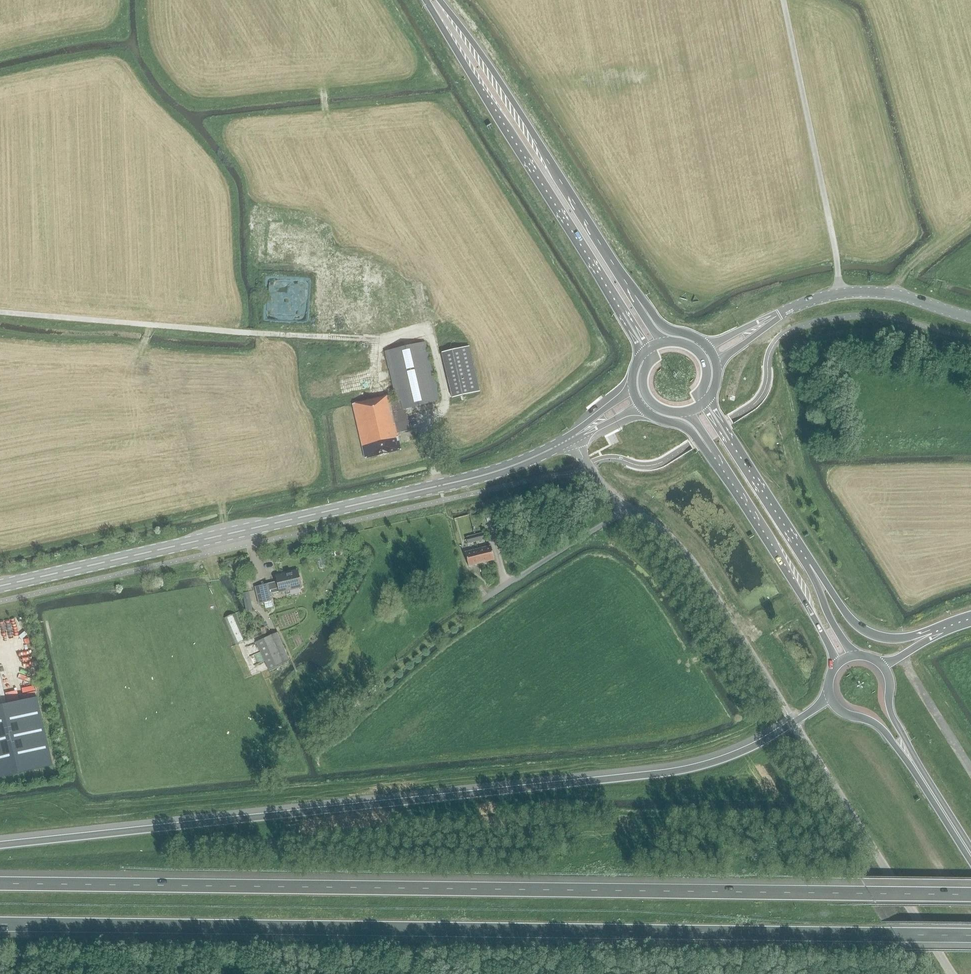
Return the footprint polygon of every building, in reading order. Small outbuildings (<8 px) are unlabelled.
[(405,409),(438,401),(425,342),(384,352),(396,402),(390,403),(388,395),(352,404),(364,459),(367,458),(367,459),(377,456),(378,457),(389,454),(389,453),(399,451),(401,450),(397,433),(410,430),(405,409)] [(468,346),(442,352),(452,398),(478,392),(468,346)] [(472,542),(484,539),(482,533),(466,537),(468,544),(472,542)] [(481,563),(494,559),(491,546),(478,549),(481,563)] [(468,566),(481,563),(478,549),(465,552),(468,566)] [(279,592),(301,587),(298,571),(276,576),(277,582),(268,585),(268,584),(255,587),(259,604),(272,601),(270,594),(279,592)] [(21,633),(20,626),(0,628),(0,636),(21,633)] [(276,666),(289,660),(277,632),(264,638),(276,666)] [(0,700),(0,777),(52,765),(37,697),(1,705),(0,700)]
